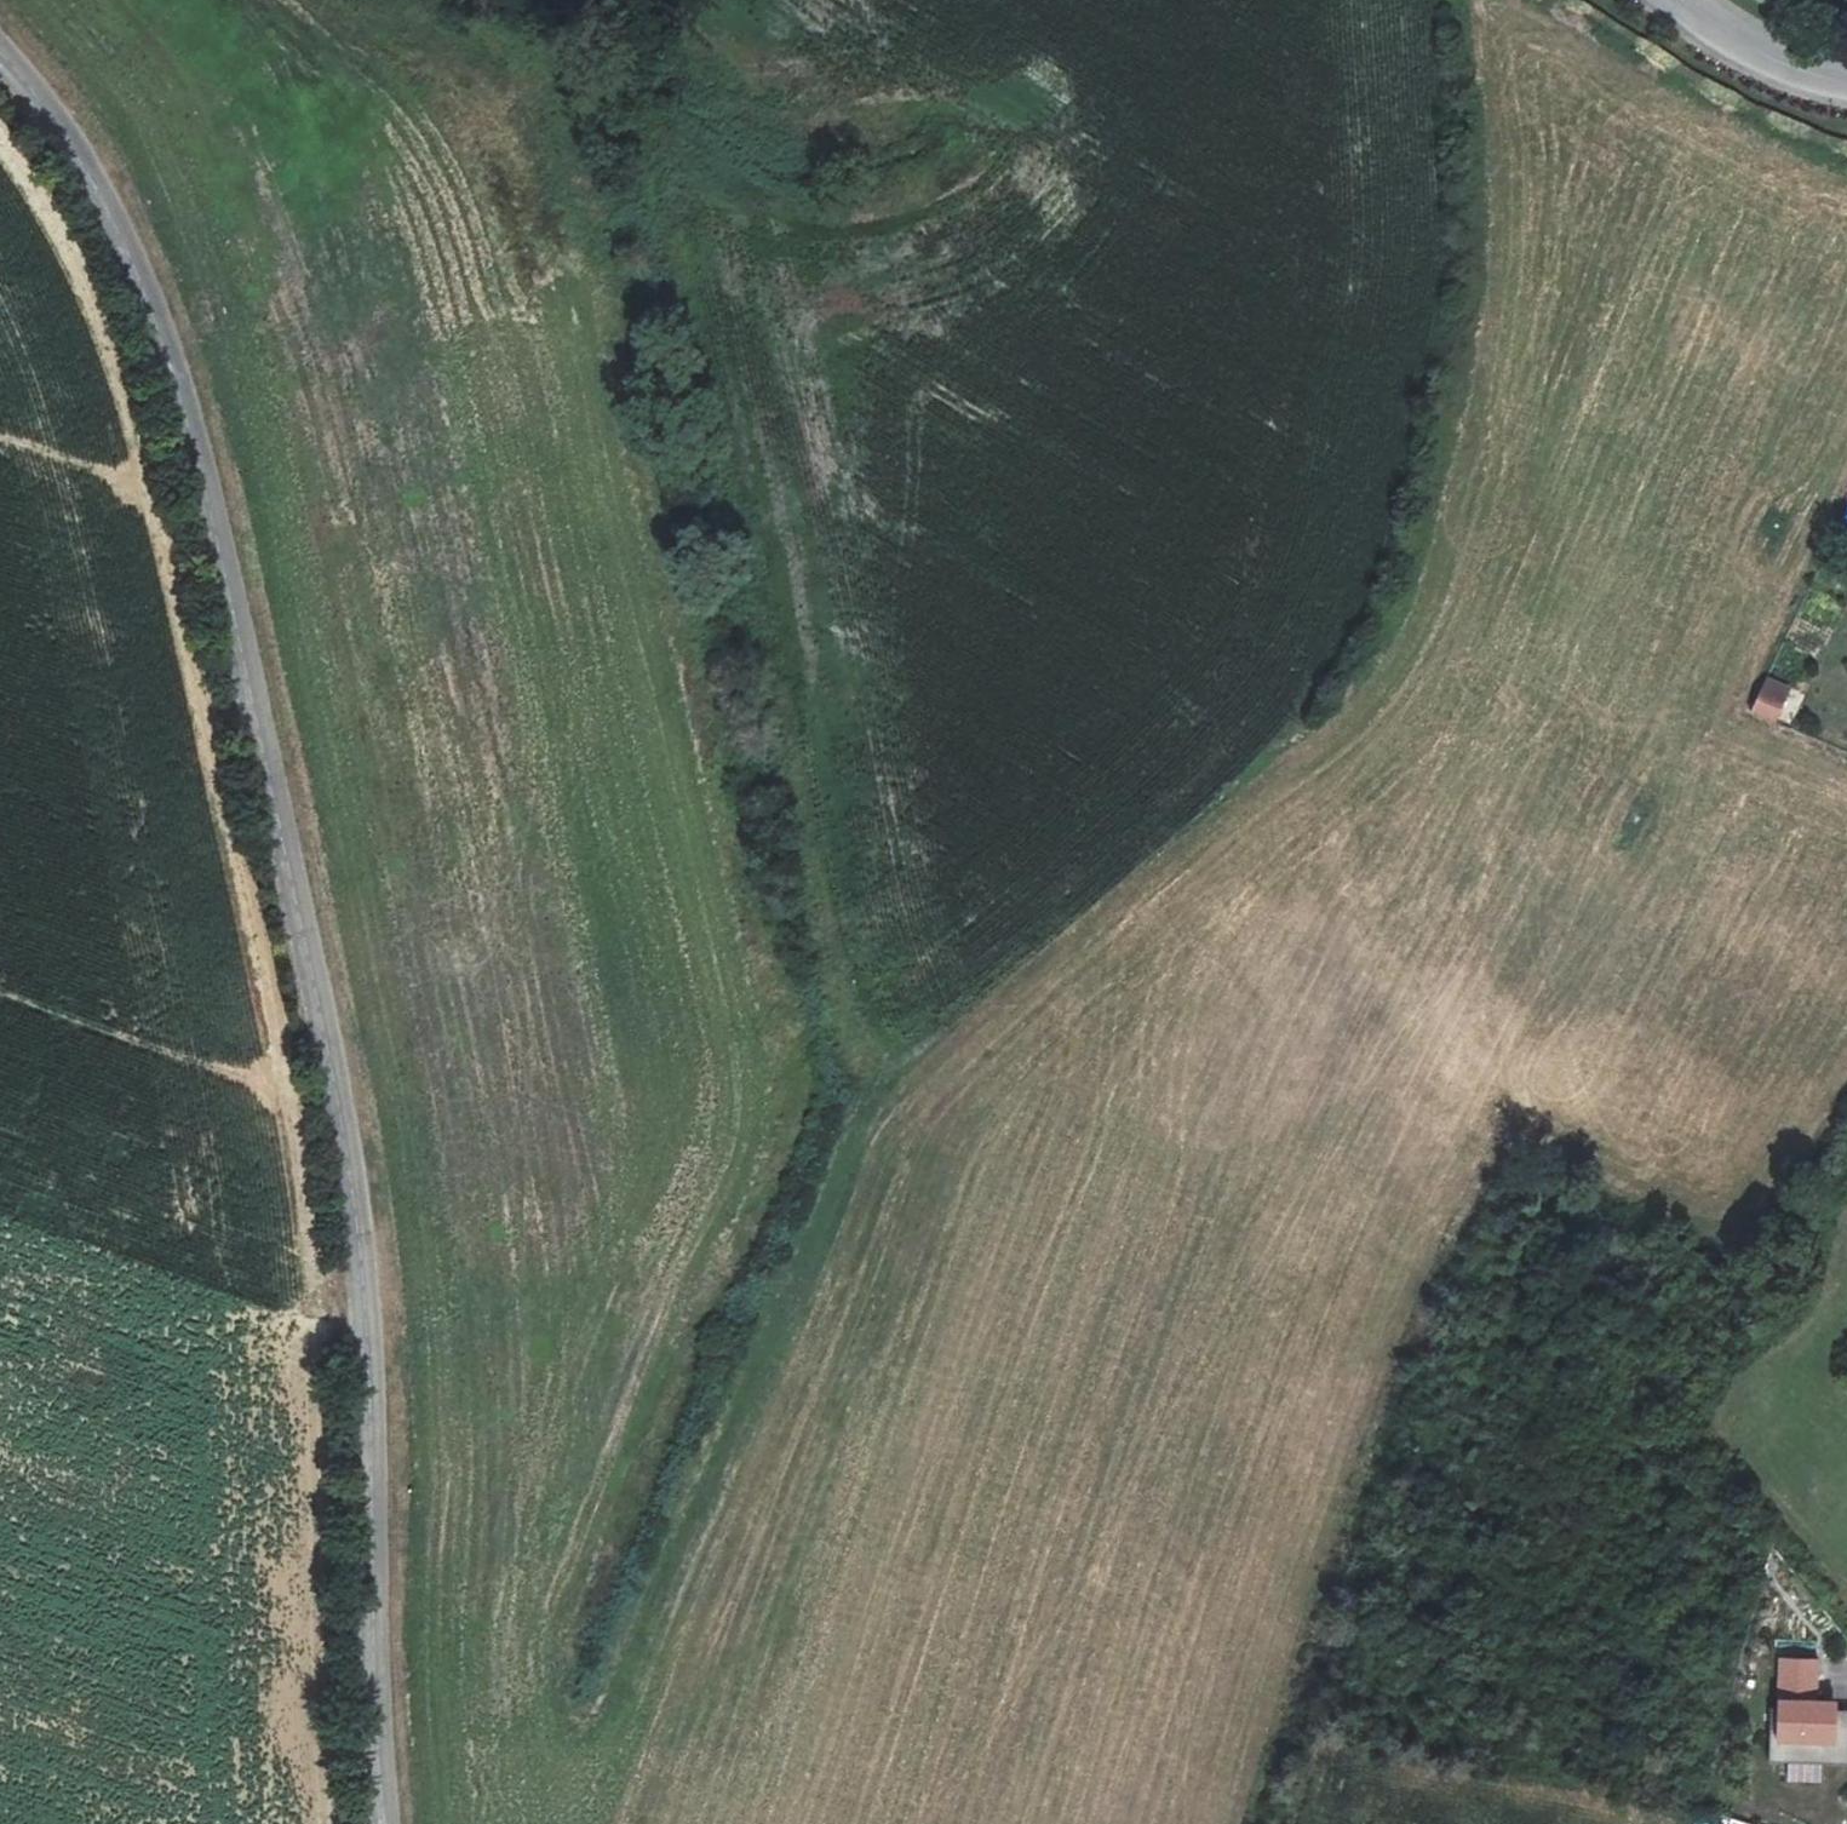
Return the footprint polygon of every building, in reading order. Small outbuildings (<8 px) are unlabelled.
[(1751,715),(1779,723),(1791,685),(1763,676),(1751,715)] [(1772,1655),(1770,1696),(1764,1696),(1761,1751),(1846,1754),(1846,1707),(1814,1706),(1814,1697),(1807,1697),(1809,1656),(1772,1655)] [(1761,1751),(1761,1757),(1846,1760),(1846,1754),(1761,1751)] [(1788,1781),(1820,1781),(1820,1762),(1787,1763),(1788,1781)] [(1722,1813),(1719,1823),(1754,1823),(1722,1813)]
